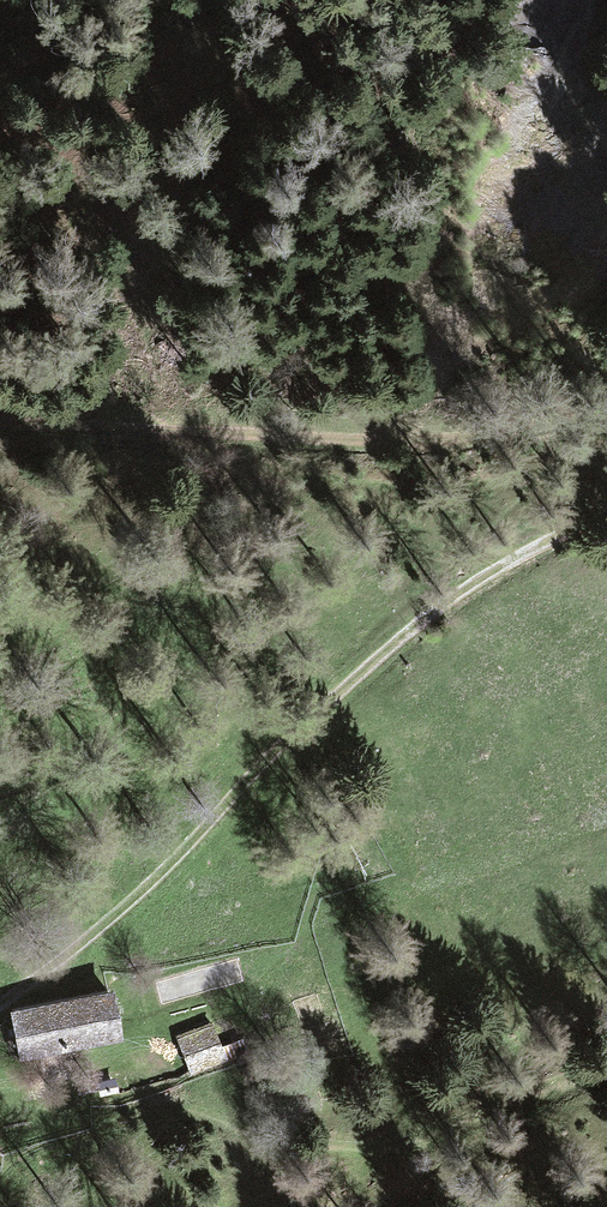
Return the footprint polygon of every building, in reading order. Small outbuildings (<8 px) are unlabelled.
[(0,1009),(10,1057),(111,1035),(101,988),(0,1009)] [(214,1020),(177,1034),(194,1076),(231,1061),(214,1020)]
